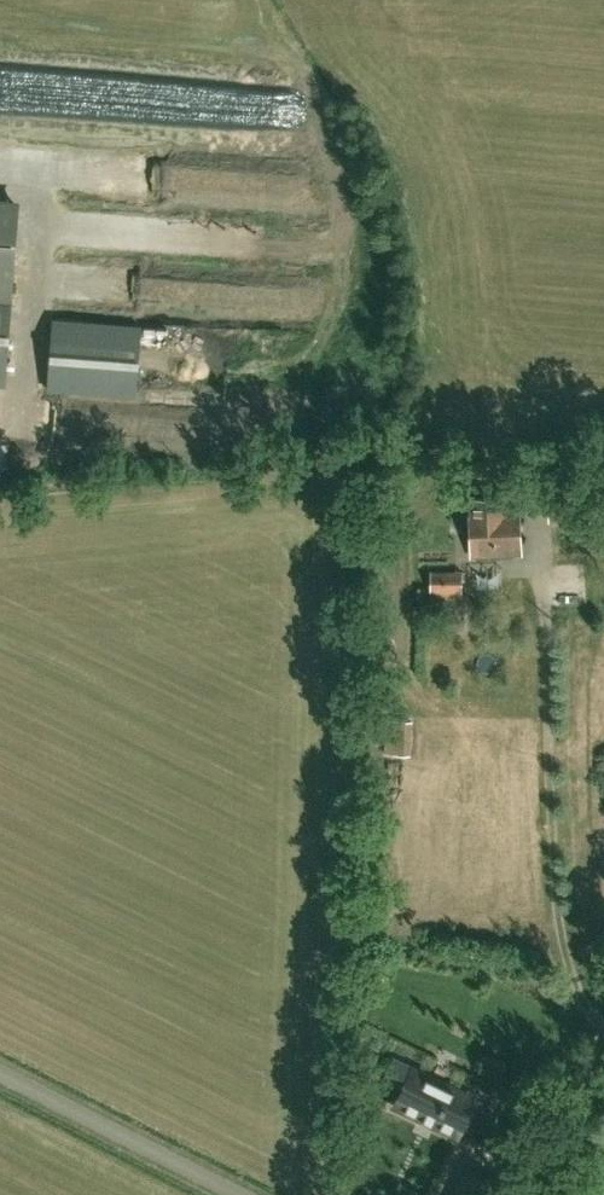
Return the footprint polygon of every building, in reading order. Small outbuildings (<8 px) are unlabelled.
[(18,206),(0,205),(0,383),(6,383),(18,206)] [(136,393),(141,323),(54,317),(49,386),(136,393)] [(472,557),(521,554),(518,507),(505,508),(504,497),(469,499),(472,557)] [(462,594),(463,572),(431,571),(430,593),(462,594)] [(412,755),(413,722),(385,721),(384,754),(412,755)] [(412,1068),(395,1104),(458,1134),(475,1099),(412,1068)] [(447,1170),(454,1154),(420,1141),(414,1157),(447,1170)] [(496,1179),(469,1166),(456,1194),(488,1194),(496,1179)]
